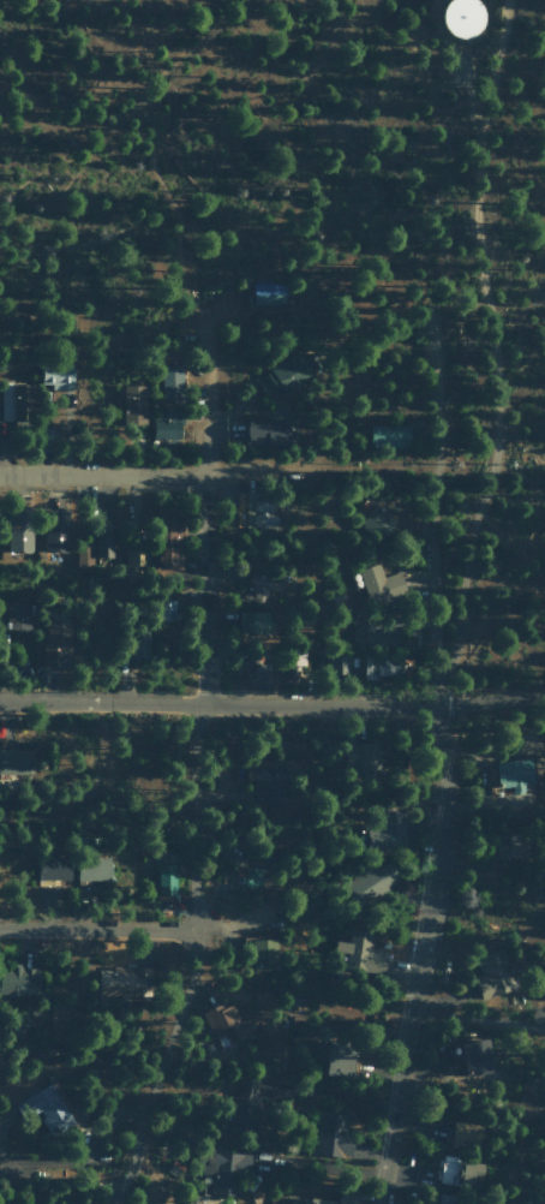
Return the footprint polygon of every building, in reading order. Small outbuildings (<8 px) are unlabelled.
[(441,7),(450,0),(465,0),(473,4),(479,14),(478,26),(472,36),(460,41),(449,38),(439,30),(437,19),(441,7)] [(285,304),(284,283),(252,284),(253,304),(285,304)] [(253,375),(262,397),(282,389),(284,393),(316,380),(304,353),(253,375)] [(50,389),(72,389),(73,363),(42,362),(41,384),(51,384),(50,389)] [(161,399),(182,400),(182,365),(161,365),(161,399)] [(0,384),(0,388),(1,418),(31,417),(30,383),(0,384)] [(144,385),(122,385),(123,424),(145,423),(144,385)] [(153,439),(163,439),(163,441),(179,441),(180,410),(158,410),(158,421),(153,421),(153,439)] [(246,445),(288,446),(288,422),(246,421),(246,445)] [(370,447),(408,448),(408,426),(370,425),(370,447)] [(277,527),(276,516),(272,516),(272,494),(237,495),(237,527),(277,527)] [(385,539),(397,521),(373,505),(361,523),(385,539)] [(159,569),(180,569),(179,507),(158,507),(159,569)] [(44,551),(67,551),(68,510),(45,509),(44,551)] [(8,553),(31,552),(31,512),(8,512),(8,553)] [(96,555),(114,554),(113,523),(95,523),(96,555)] [(91,572),(92,539),(77,539),(76,572),(91,572)] [(147,550),(125,551),(126,580),(139,579),(139,570),(148,569),(147,550)] [(357,569),(369,607),(404,596),(397,572),(382,577),(378,563),(357,569)] [(266,590),(286,589),(285,572),(250,572),(251,597),(266,597),(266,590)] [(174,600),(158,600),(158,620),(174,620),(174,600)] [(8,632),(30,632),(29,603),(7,603),(8,632)] [(238,633),(268,633),(269,613),(238,612),(238,633)] [(70,625),(44,624),(44,666),(56,666),(56,653),(70,653),(70,625)] [(366,647),(404,646),(404,624),(366,624),(366,647)] [(57,655),(57,666),(72,665),(71,654),(57,655)] [(401,677),(402,658),(364,656),(363,675),(401,677)] [(242,675),(248,675),(249,688),(270,687),(269,662),(242,663),(242,675)] [(345,768),(379,769),(380,743),(346,742),(345,768)] [(32,774),(31,750),(0,750),(0,774),(32,774)] [(524,785),(535,783),(531,758),(495,763),(499,788),(511,786),(513,794),(526,792),(524,785)] [(254,767),(254,794),(267,794),(267,803),(285,803),(286,768),(254,767)] [(405,811),(382,812),(383,830),(368,830),(368,850),(406,849),(405,811)] [(495,857),(526,857),(526,833),(495,833),(495,857)] [(37,881),(70,881),(70,857),(37,858),(37,881)] [(110,858),(77,857),(77,882),(109,883),(110,858)] [(399,881),(385,859),(345,885),(358,907),(399,881)] [(176,864),(157,864),(157,899),(176,899),(176,864)] [(260,867),(244,867),(244,887),(260,887),(260,867)] [(372,933),(351,929),(345,968),(383,975),(387,951),(370,948),(372,933)] [(479,975),(475,976),(479,998),(512,991),(503,951),(475,957),(479,975)] [(37,968),(0,969),(0,995),(38,994),(37,968)] [(277,1041),(262,1007),(237,1018),(230,1000),(202,1012),(218,1049),(250,1036),(256,1050),(277,1041)] [(464,1073),(491,1071),(489,1037),(462,1039),(464,1073)] [(353,1075),(355,1042),(328,1041),(327,1073),(353,1075)] [(24,1097),(32,1114),(38,1110),(51,1135),(74,1123),(53,1082),(24,1097)] [(315,1153),(349,1155),(351,1113),(317,1111),(315,1153)] [(451,1145),(479,1146),(481,1123),(452,1122),(451,1145)] [(248,1153),(204,1148),(202,1173),(211,1174),(209,1190),(243,1194),(248,1153)] [(482,1159),(440,1158),(439,1182),(481,1184),(482,1159)] [(311,1196),(309,1203),(344,1203),(344,1202),(352,1203),(354,1192),(339,1189),(337,1201),(311,1196)]
